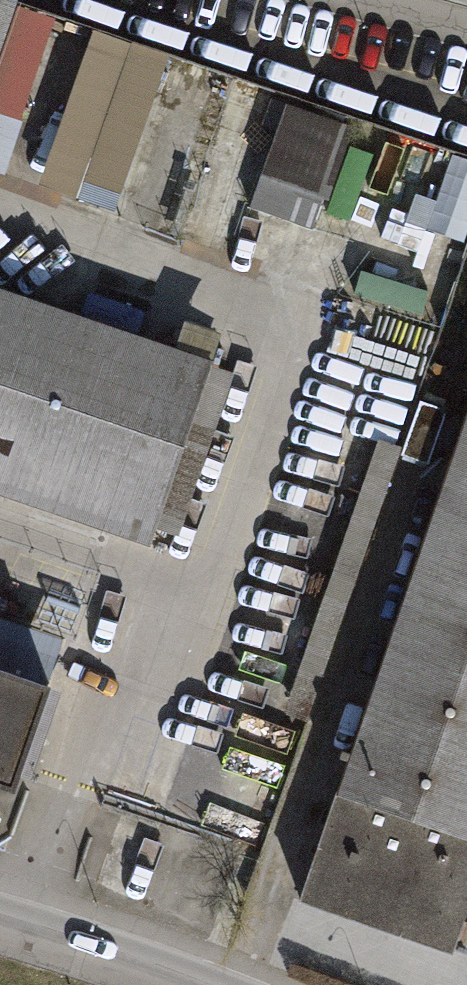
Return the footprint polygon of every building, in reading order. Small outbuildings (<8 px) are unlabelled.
[(25,134),(54,51),(91,64),(98,42),(0,9),(0,125),(25,134)] [(171,67),(98,42),(91,64),(44,198),(117,223),(171,67)] [(353,142),(289,120),(264,190),(328,212),(353,142)] [(151,560),(157,542),(179,550),(236,388),(213,380),(224,349),(184,335),(176,358),(0,297),(0,508),(151,560)] [(454,972),(466,933),(466,440),(307,924),(454,972)] [(315,727),(407,458),(381,449),(289,718),(315,727)] [(16,812),(69,657),(0,633),(0,806),(16,812)]
